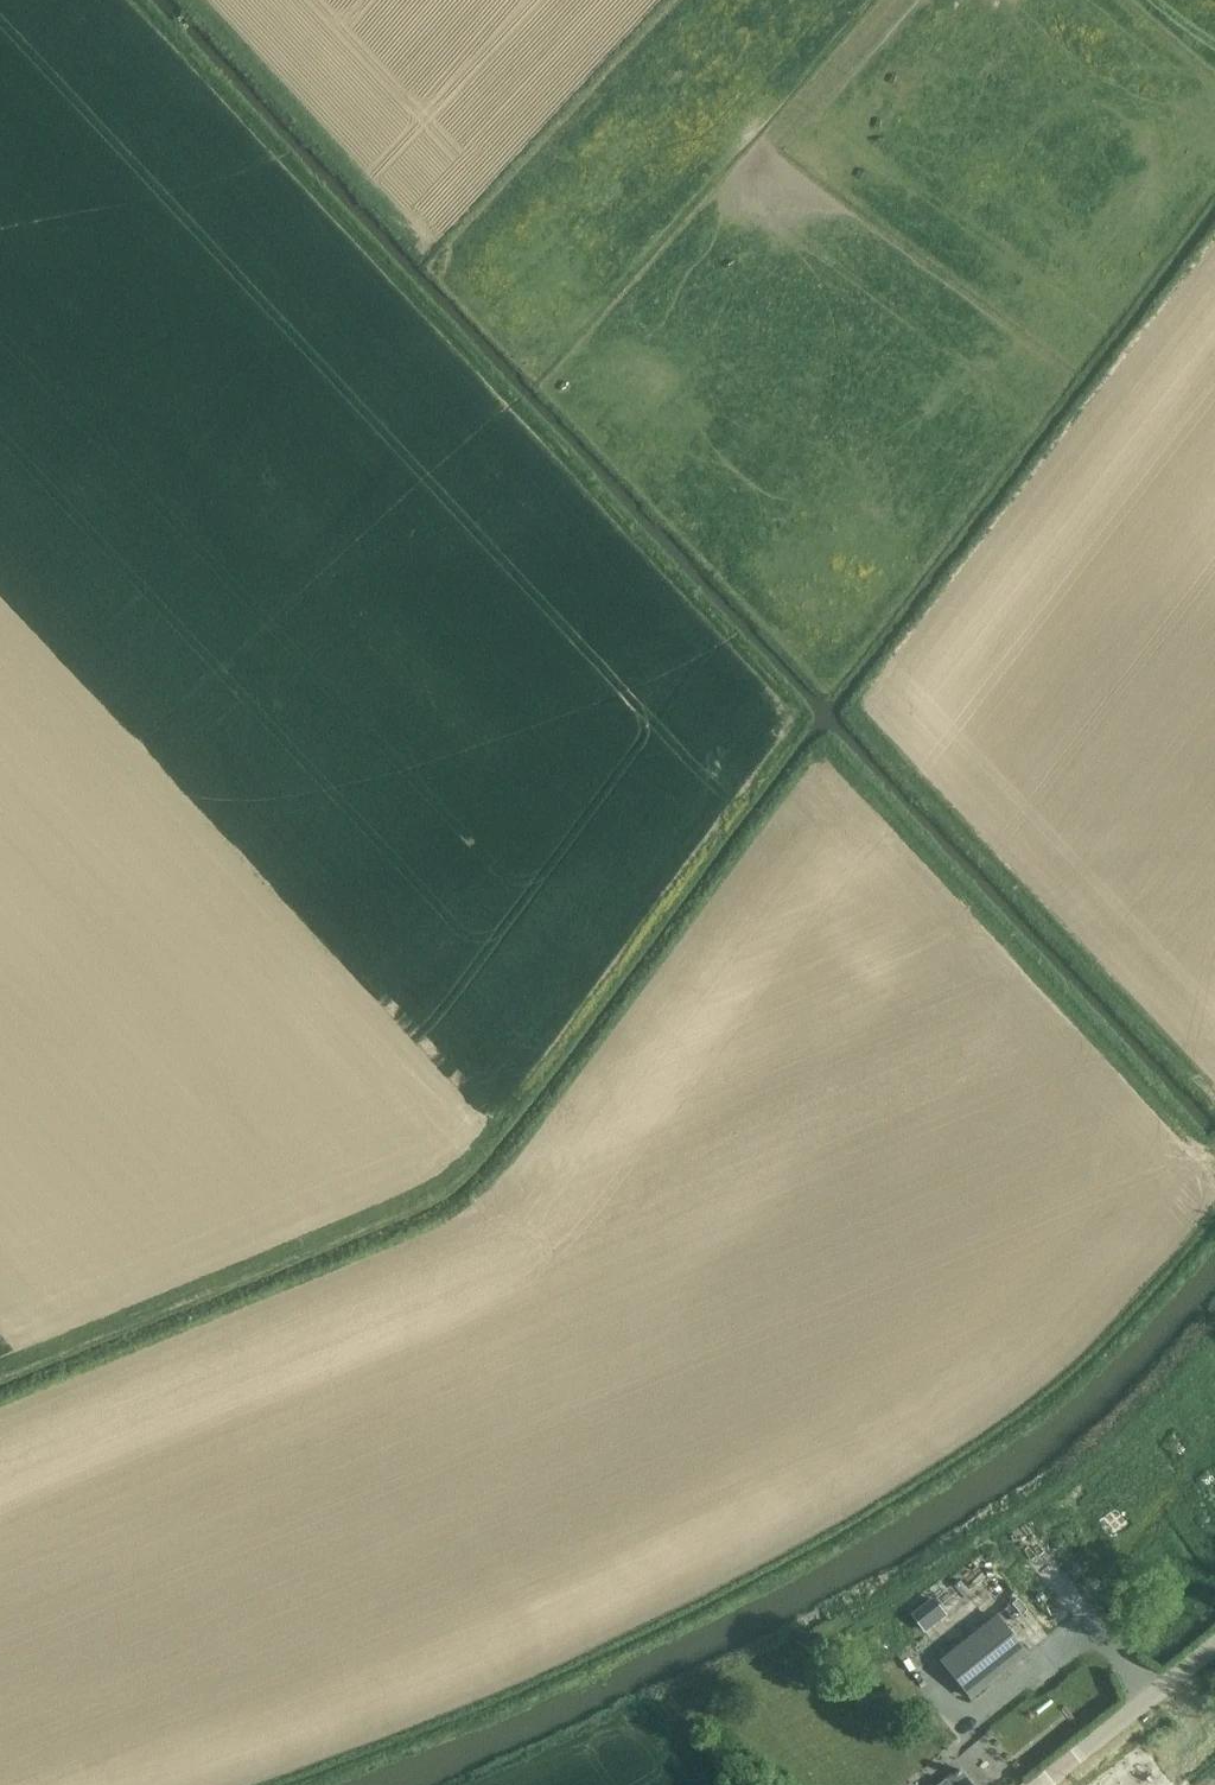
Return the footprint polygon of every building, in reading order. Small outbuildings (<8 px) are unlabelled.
[(946,1615),(934,1599),(912,1616),(925,1632),(946,1615)] [(995,1616),(939,1660),(947,1669),(955,1680),(970,1699),(1026,1655),(1012,1636),(1003,1625),(995,1616)] [(1101,1784),(1162,1784),(1166,1782),(1142,1752),(1101,1784)] [(958,1771),(941,1784),(969,1784),(958,1771)]
